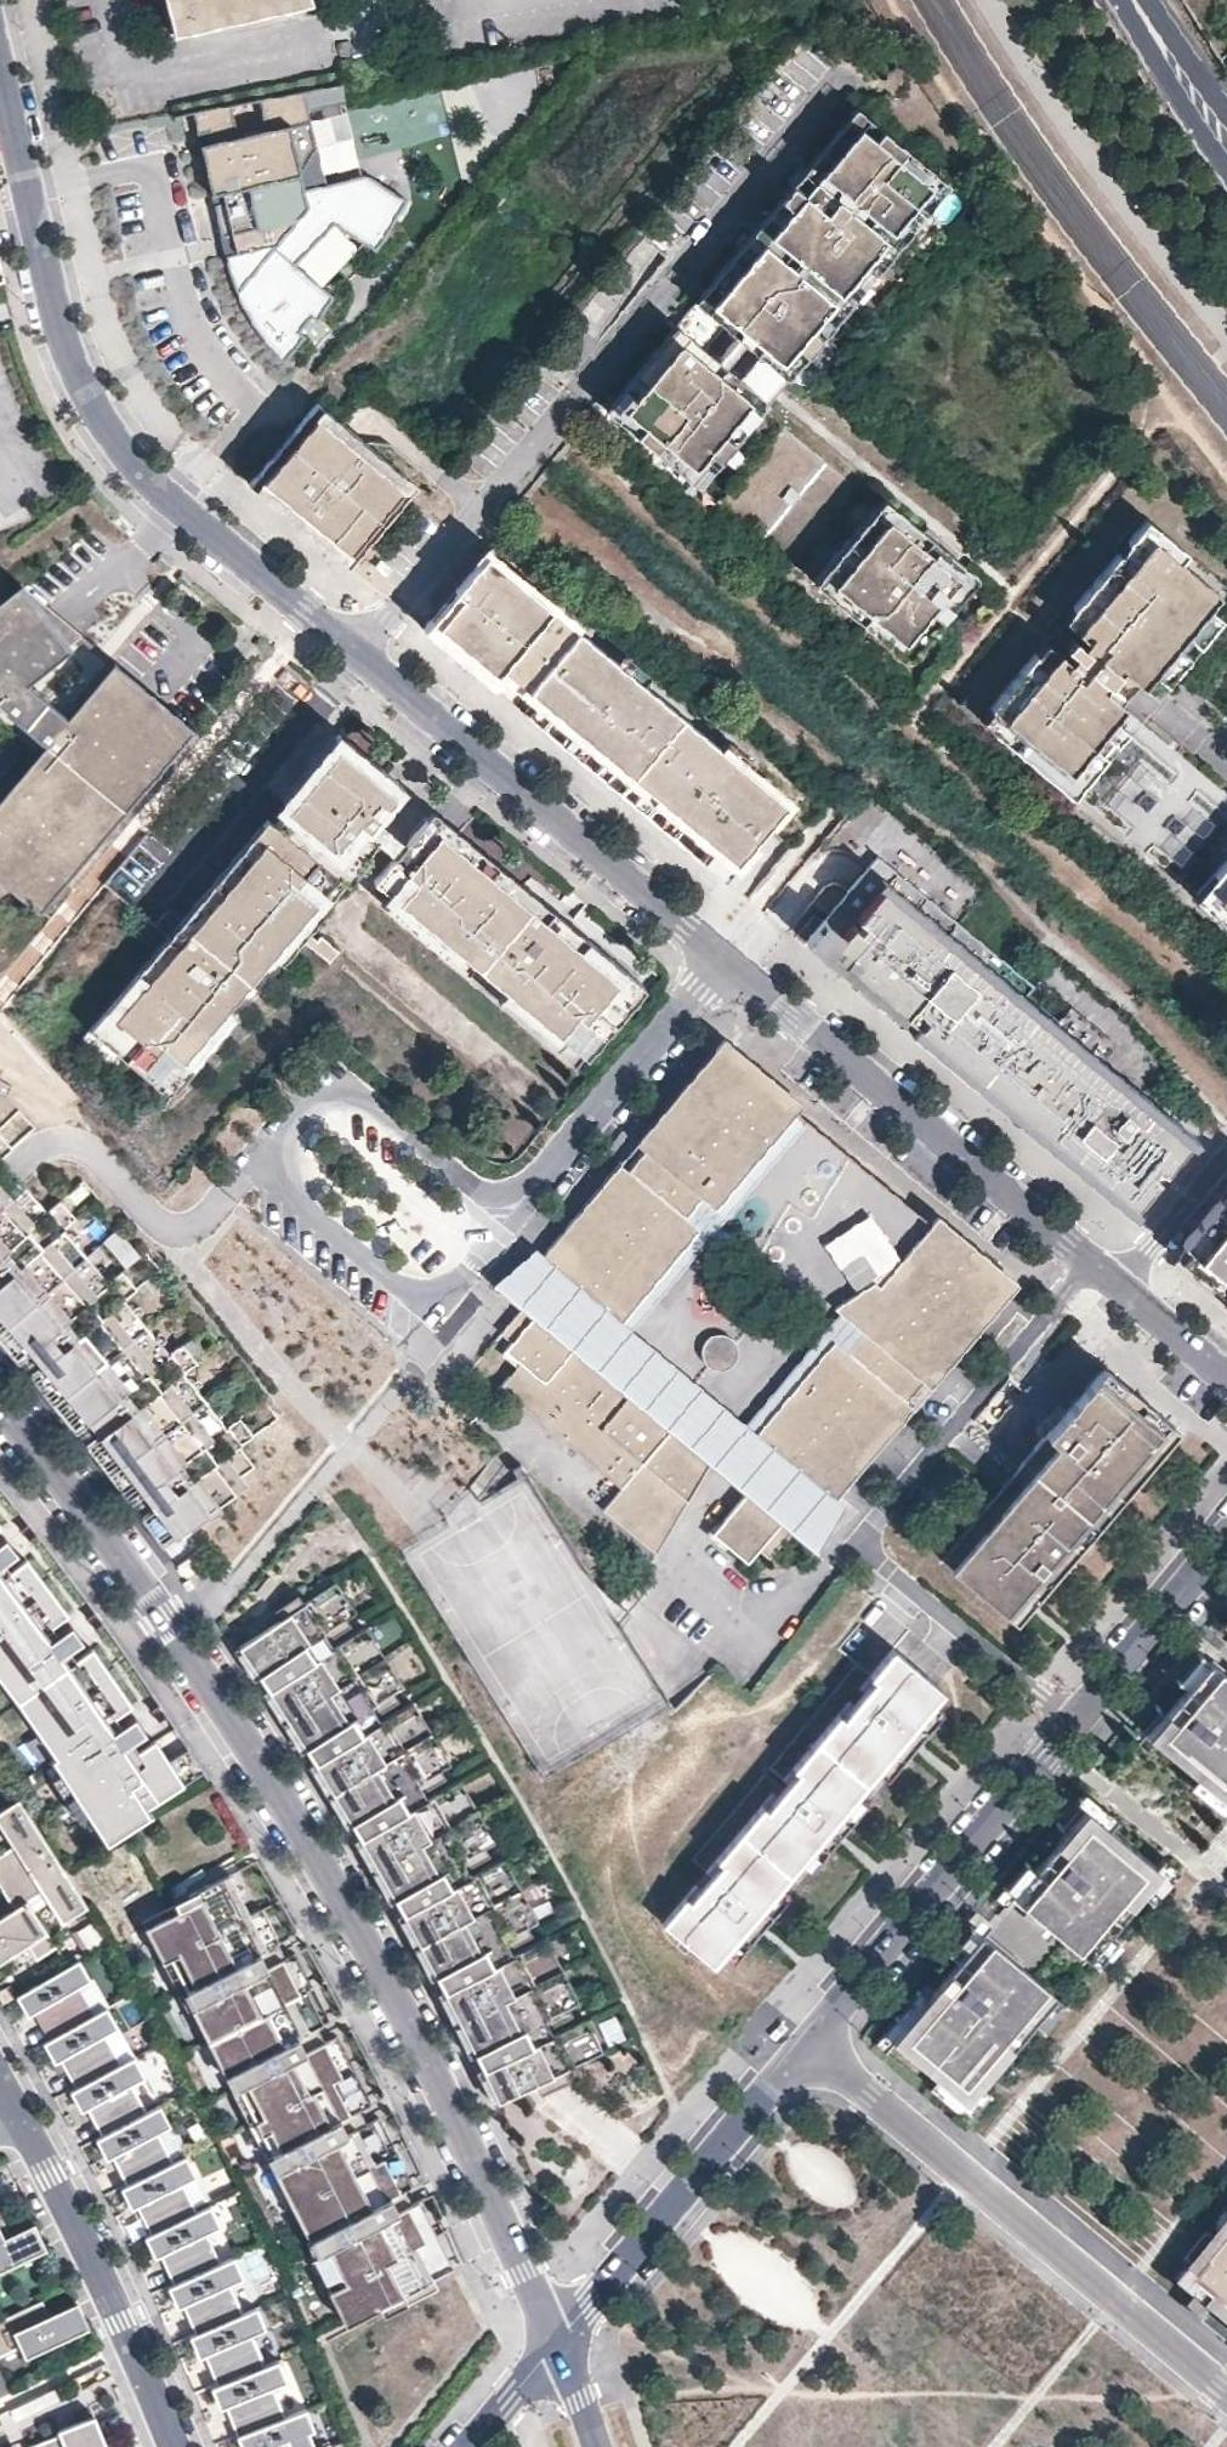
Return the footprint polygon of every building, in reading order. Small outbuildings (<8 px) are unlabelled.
[(313,4),(312,0),(167,0),(175,36),(313,4)] [(363,174),(324,182),(304,186),(298,171),(308,155),(315,146),(307,108),(344,101),(341,83),(277,95),(195,110),(200,132),(211,130),(214,140),(203,143),(215,194),(226,191),(228,200),(217,202),(225,236),(236,233),(240,250),(229,253),(239,296),(247,316),(253,326),(264,342),(273,352),(283,361),(304,336),(298,331),(311,316),(317,320),(333,296),(294,268),(333,228),(357,240),(377,249),(397,216),(408,198),(367,173),(363,174)] [(705,312),(865,118),(854,109),(694,303),(705,312)] [(775,370),(928,186),(919,178),(926,169),(865,118),(705,312),(775,370)] [(214,140),(211,130),(200,132),(203,143),(214,140)] [(786,379),(947,185),(926,169),(919,178),(928,186),(775,370),(786,379)] [(228,200),(226,191),(215,194),(217,202),(228,200)] [(240,250),(236,233),(225,236),(226,244),(228,252),(229,253),(240,250)] [(615,419),(685,335),(674,325),(604,410),(615,419)] [(755,393),(685,335),(615,419),(685,477),(755,393)] [(416,485),(315,401),(248,484),(291,520),(299,509),(313,521),(305,531),(348,567),(416,485)] [(894,508),(883,499),(813,584),(824,593),(840,573),(833,567),(869,524),(876,530),(894,508)] [(824,593),(895,651),(911,631),(918,637),(954,594),(946,588),(964,566),(894,508),(876,530),(869,524),(833,567),(840,573),(824,593)] [(313,521),(299,509),(291,520),(298,525),(305,531),(313,521)] [(1207,606),(1218,593),(1181,563),(1187,554),(1145,519),(1073,606),(1086,617),(1076,629),(1087,638),(1082,644),(1073,637),(1065,646),(1074,653),(1070,659),(1059,650),(1049,663),(1036,651),(990,707),(1003,718),(992,731),(1071,797),(1126,731),(1113,720),(1123,707),(1103,690),(1120,669),(1140,686),(1152,672),(1207,606)] [(669,835),(731,886),(767,842),(774,834),(795,809),(747,770),(753,761),(726,739),(719,747),(485,553),(421,629),(464,665),(564,747),(669,835)] [(906,660),(976,576),(964,566),(946,588),(954,594),(918,637),(911,631),(895,651),(906,660)] [(23,586),(21,588),(19,585),(0,601),(0,707),(47,746),(0,803),(0,876),(39,909),(187,729),(112,667),(71,717),(26,682),(83,636),(23,586)] [(1076,629),(1086,617),(1073,606),(1063,619),(1076,629)] [(1166,683),(1220,617),(1207,606),(1152,672),(1166,683)] [(1059,650),(1046,639),(1036,651),(1049,663),(1059,650)] [(992,731),(1003,718),(990,707),(979,720),(992,731)] [(376,817),(401,786),(336,732),(280,800),(288,806),(273,825),(174,943),(167,937),(88,1032),(159,1090),(164,1083),(176,1093),(371,858),(365,853),(377,838),(395,853),(368,886),(388,902),(443,948),(433,959),(488,1005),(498,994),(578,1060),(637,989),(455,838),(433,864),(405,841),(376,817)] [(427,814),(405,841),(433,864),(455,838),(440,826),(427,814)] [(174,943),(273,825),(265,818),(167,937),(174,943)] [(1029,986),(874,857),(867,866),(859,876),(847,890),(814,930),(832,945),(828,950),(858,976),(851,984),(872,1002),(897,1022),(898,1021),(1084,1175),(1129,1212),(1191,1137),(1053,1023),(1067,1006),(1035,979),(1029,986)] [(1214,873),(1226,884),(1226,858),(1214,873)] [(1226,884),(1214,873),(1194,898),(1207,909),(1226,884)] [(1207,909),(1226,925),(1226,884),(1207,909)] [(443,948),(388,902),(379,914),(433,959),(443,948)] [(578,1060),(498,994),(488,1005),(568,1071),(578,1060)] [(723,1037),(619,1162),(628,1170),(726,1054),(796,1112),(802,1099),(723,1037)] [(751,1167),(796,1112),(726,1054),(628,1170),(619,1162),(600,1186),(680,1252),(697,1231),(699,1229),(683,1215),(700,1195),(713,1207),(751,1167)] [(930,1224),(796,1112),(751,1167),(713,1207),(700,1195),(683,1215),(699,1229),(697,1231),(680,1252),(621,1326),(778,1454),(763,1433),(832,1339),(847,1351),(863,1332),(833,1307),(874,1280),(880,1285),(930,1224)] [(20,1366),(29,1376),(76,1435),(95,1459),(133,1508),(161,1547),(179,1530),(242,1481),(225,1458),(252,1437),(238,1419),(224,1430),(182,1374),(196,1363),(181,1345),(168,1355),(124,1301),(137,1290),(122,1273),(109,1284),(63,1230),(76,1220),(60,1201),(48,1212),(1,1161),(13,1148),(0,1135),(0,1343),(20,1366)] [(655,1547),(716,1469),(602,1349),(586,1366),(570,1352),(604,1311),(621,1326),(680,1252),(600,1186),(541,1258),(565,1278),(532,1318),(523,1311),(508,1333),(518,1342),(511,1350),(527,1363),(506,1388),(596,1462),(629,1490),(611,1511),(655,1547)] [(1179,1256),(1226,1296),(1226,1198),(1179,1256)] [(1002,1283),(905,1400),(914,1407),(1018,1282),(943,1214),(930,1224),(1002,1283)] [(847,1351),(905,1400),(1002,1283),(930,1224),(880,1285),(874,1280),(833,1307),(863,1332),(847,1351)] [(565,1278),(541,1258),(534,1253),(495,1288),(523,1311),(532,1318),(565,1278)] [(604,1311),(570,1352),(586,1366),(602,1349),(716,1469),(745,1494),(778,1454),(621,1326),(604,1311)] [(814,1484),(835,1501),(914,1407),(905,1400),(847,1351),(832,1339),(763,1433),(778,1454),(745,1494),(712,1533),(748,1563),(759,1550),(769,1559),(790,1532),(781,1524),(814,1484)] [(1177,1428),(1103,1367),(941,1561),(1016,1623),(1177,1428)] [(835,1501),(814,1484),(781,1524),(790,1532),(823,1559),(846,1510),(835,1501)] [(26,1556),(1,1574),(0,1572),(0,1665),(65,1751),(52,1760),(107,1844),(148,1812),(144,1806),(180,1783),(165,1759),(152,1739),(136,1751),(111,1718),(130,1704),(91,1646),(65,1663),(43,1629),(67,1613),(26,1556)] [(275,1583),(268,1577),(255,1592),(263,1598),(275,1583)] [(279,1617),(233,1649),(242,1663),(253,1680),(301,1754),(308,1765),(344,1824),(347,1829),(390,1904),(396,1915),(431,1981),(438,1993),(450,2019),(470,2058),(491,2101),(533,2081),(563,2067),(601,2050),(588,2015),(578,2020),(570,2003),(579,1998),(547,1935),(538,1940),(529,1923),(539,1919),(506,1855),(496,1860),(487,1844),(496,1838),(461,1778),(452,1783),(442,1767),(451,1762),(413,1701),(405,1707),(394,1691),(403,1685),(364,1626),(355,1633),(344,1616),(353,1610),(333,1581),(303,1601),(279,1617)] [(273,1608),(279,1617),(303,1601),(297,1593),(273,1608)] [(898,1764),(930,1725),(921,1718),(933,1703),(943,1691),(892,1649),(859,1689),(864,1693),(853,1705),(849,1702),(783,1781),(787,1784),(777,1797),(772,1793),(663,1925),(713,1967),(723,1956),(735,1941),(744,1949),(778,1909),(769,1901),(812,1848),(821,1856),(854,1816),(845,1809),(889,1756),(898,1764)] [(1209,1661),(1175,1702),(1147,1735),(1197,1778),(1205,1769),(1226,1787),(1226,1676),(1209,1661)] [(930,1725),(942,1711),(933,1703),(921,1718),(930,1725)] [(180,1783),(201,1767),(185,1745),(165,1759),(180,1783)] [(854,1816),(898,1764),(889,1756),(845,1809),(854,1816)] [(25,1813),(18,1802),(17,1801),(0,1811),(0,1826),(13,1847),(19,1843),(7,1825),(25,1813)] [(1142,1893),(1160,1872),(1155,1867),(1086,1810),(1020,1889),(1013,1897),(1087,1959),(1110,1931),(1142,1893)] [(25,1813),(7,1825),(19,1843),(13,1847),(0,1855),(0,1889),(13,1909),(0,1917),(0,1951),(3,1956),(25,1942),(26,1944),(36,1960),(55,1947),(26,1902),(41,1892),(47,1888),(59,1907),(77,1895),(62,1872),(25,1813)] [(778,1909),(821,1856),(812,1848),(769,1901),(778,1909)] [(1155,1867),(1160,1872),(1142,1893),(1152,1901),(1177,1870),(1163,1857),(1155,1867)] [(291,1938),(244,1868),(232,1873),(281,1943),(291,1938)] [(281,1943),(232,1873),(191,1895),(195,1901),(152,1927),(198,2009),(230,2070),(252,2113),(301,2219),(330,2284),(345,2323),(443,2274),(426,2241),(444,2232),(426,2197),(415,2203),(411,2195),(408,2188),(414,2186),(381,2118),(372,2123),(367,2114),(364,2108),(373,2103),(339,2035),(330,2040),(326,2031),(323,2025),(332,2021),(297,1952),(289,1957),(285,1949),(281,1943)] [(61,1923),(85,1908),(77,1895),(59,1907),(47,1888),(41,1892),(61,1923)] [(77,1930),(87,1952),(104,1944),(94,1922),(77,1930)] [(1097,1967),(1120,1939),(1110,1931),(1087,1959),(1097,1967)] [(1033,2025),(1056,1997),(982,1935),(966,1954),(928,1999),(892,2042),(893,2043),(937,2080),(967,2104),(981,2087),(1033,2025)] [(733,1962),(744,1949),(735,1941),(723,1956),(733,1962)] [(0,1951),(0,1961),(26,1944),(25,1942),(3,1956),(0,1951)] [(260,2303),(248,2308),(231,2272),(242,2267),(233,2247),(223,2252),(212,2228),(226,2222),(216,2201),(201,2208),(187,2179),(200,2173),(191,2152),(175,2159),(161,2129),(173,2123),(164,2103),(148,2110),(135,2081),(147,2075),(137,2054),(121,2062),(107,2031),(118,2026),(109,2005),(92,2013),(79,1984),(89,1979),(81,1962),(21,1990),(37,2023),(48,2018),(56,2037),(50,2040),(64,2070),(74,2065),(83,2084),(76,2088),(91,2119),(101,2114),(110,2133),(102,2137),(116,2168),(126,2163),(135,2181),(127,2185),(142,2217),(151,2213),(159,2232),(151,2236),(165,2267),(174,2263),(183,2281),(174,2286),(181,2302),(194,2297),(206,2322),(193,2328),(204,2350),(212,2347),(225,2375),(211,2381),(221,2403),(232,2398),(244,2423),(238,2426),(248,2446),(254,2446),(261,2443),(263,2446),(328,2446),(324,2439),(316,2443),(309,2427),(317,2423),(308,2403),(293,2409),(279,2379),(290,2374),(281,2356),(273,2360),(257,2328),(269,2322),(260,2303)] [(94,1974),(105,1997),(120,1990),(110,1967),(94,1974)] [(892,2042),(928,1999),(919,1991),(875,2044),(885,2053),(893,2043),(892,2042)] [(128,2026),(143,2016),(130,1996),(115,2005),(128,2026)] [(1042,2032),(1066,2004),(1056,1997),(1033,2025),(1042,2032)] [(605,2044),(625,2039),(619,2014),(599,2018),(605,2044)] [(563,2067),(533,2081),(539,2095),(569,2081),(563,2067)] [(967,2104),(937,2080),(929,2089),(968,2122),(991,2095),(981,2087),(967,2104)] [(243,2157),(261,2150),(251,2126),(234,2133),(243,2157)] [(9,2235),(0,2215),(0,2239),(9,2235)] [(45,2248),(34,2223),(9,2235),(21,2259),(45,2248)] [(1185,2284),(1226,2319),(1226,2233),(1185,2284)] [(21,2259),(9,2235),(0,2239),(0,2272),(22,2262),(21,2259)] [(51,2317),(43,2301),(0,2321),(0,2356),(23,2345),(57,2329),(51,2317)] [(87,2329),(76,2305),(51,2317),(57,2329),(23,2345),(28,2356),(87,2329)] [(95,2420),(28,2446),(105,2446),(95,2420)]
